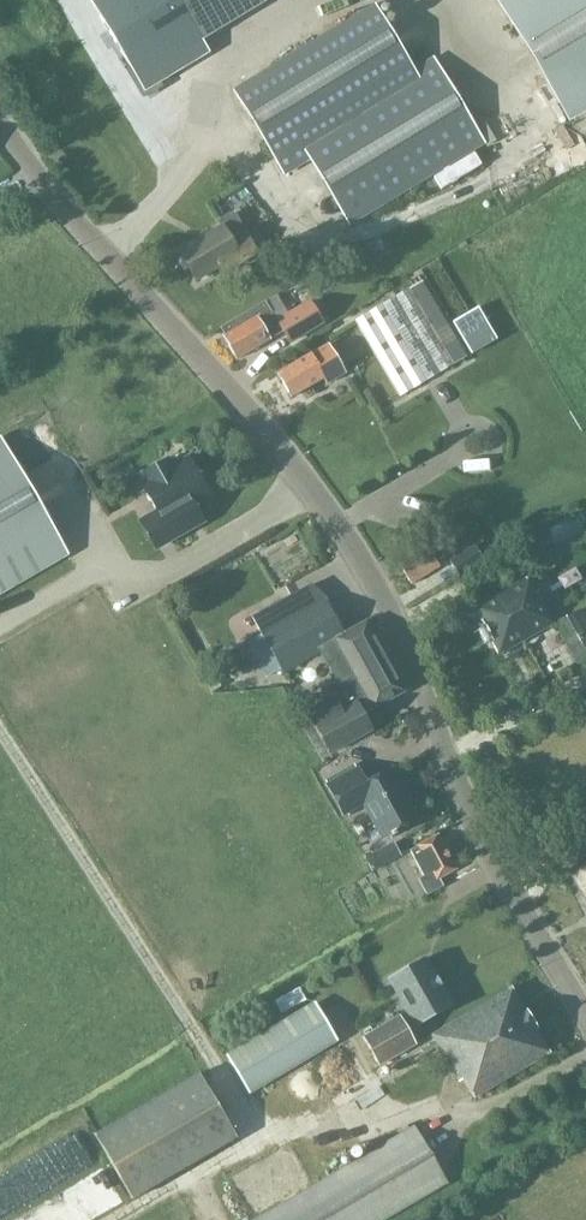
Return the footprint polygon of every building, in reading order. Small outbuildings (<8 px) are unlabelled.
[(138,81),(145,91),(208,52),(201,40),(202,39),(179,0),(90,0),(138,81)] [(202,39),(267,0),(179,0),(202,39)] [(568,121),(585,110),(585,0),(496,0),(568,121)] [(374,3),(233,91),(272,154),(298,138),(350,223),(486,141),(433,55),(414,67),(374,3)] [(258,251),(237,218),(179,252),(196,280),(218,267),(222,273),(258,251)] [(399,397),(452,364),(409,290),(355,320),(399,397)] [(324,322),(311,299),(288,313),(277,295),(265,301),(220,328),(224,335),(221,336),(236,360),(281,332),(288,343),(324,322)] [(310,354),(277,374),(291,397),(326,377),(329,382),(346,372),(329,344),(323,347),(310,354)] [(69,555),(0,435),(0,436),(0,595),(69,555)] [(477,469),(498,456),(491,446),(470,458),(477,469)] [(157,512),(141,521),(156,548),(192,528),(201,523),(190,504),(208,494),(205,489),(207,483),(202,474),(196,473),(187,458),(172,467),(168,459),(143,474),(147,481),(142,485),(157,512)] [(438,560),(454,550),(444,534),(399,565),(411,585),(441,566),(438,560)] [(474,544),(450,560),(460,575),(484,558),(474,544)] [(475,606),(473,608),(474,610),(475,610),(498,652),(497,652),(499,655),(502,653),(501,653),(554,623),(537,593),(535,594),(526,578),(476,607),(475,606)] [(260,633),(248,640),(261,663),(273,656),(279,668),(281,672),(319,651),(336,681),(342,690),(334,695),(334,694),(305,710),(329,754),(375,729),(364,711),(372,707),(373,709),(405,692),(366,620),(346,632),(326,597),(322,599),(292,616),(260,633)] [(572,662),(585,655),(585,642),(572,611),(553,619),(572,662)] [(366,784),(356,765),(325,783),(343,817),(363,806),(381,839),(421,818),(410,799),(412,798),(394,767),(366,784)] [(439,879),(458,869),(439,833),(417,845),(417,846),(411,850),(424,877),(418,880),(428,897),(444,889),(439,879)] [(400,851),(378,860),(386,884),(409,875),(400,851)] [(567,866),(585,903),(585,857),(567,866)] [(458,880),(468,893),(481,884),(471,870),(458,880)] [(424,958),(388,979),(415,1026),(452,1005),(424,958)] [(297,984),(272,996),(279,1009),(304,997),(297,984)] [(512,986),(430,1033),(459,1082),(463,1079),(474,1099),(552,1053),(512,986)] [(229,1055),(249,1089),(335,1038),(315,1004),(229,1055)] [(418,1046),(399,1015),(387,1022),(363,1036),(380,1066),(418,1046)] [(132,1199),(237,1138),(198,1073),(95,1133),(132,1199)] [(448,1182),(414,1125),(252,1219),(384,1219),(448,1182)]
